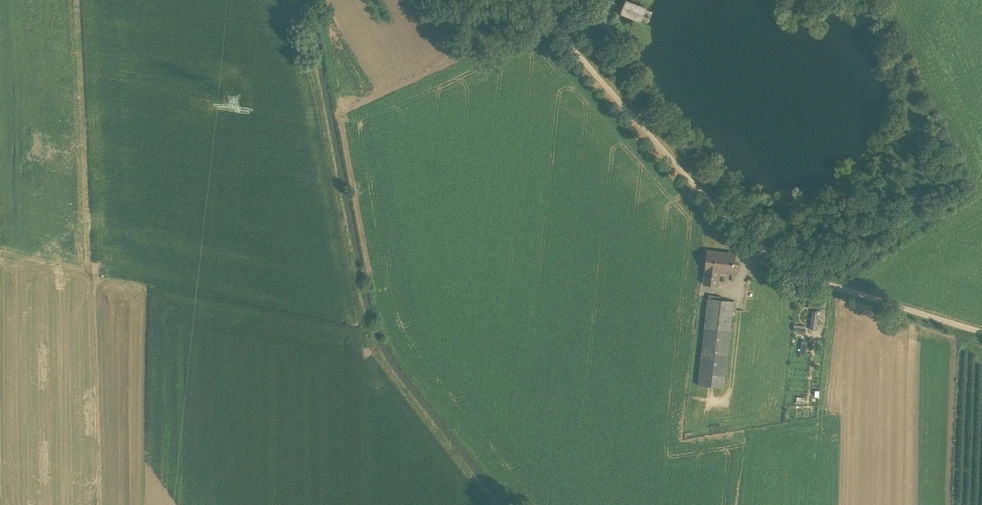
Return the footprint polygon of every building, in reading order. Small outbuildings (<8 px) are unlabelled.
[(628,0),(626,0),(620,14),(641,22),(647,8),(628,0)] [(707,252),(703,285),(717,286),(719,272),(732,274),(734,257),(717,255),(717,253),(707,252)] [(708,299),(698,386),(723,389),(733,302),(708,299)] [(818,330),(818,325),(820,325),(820,320),(819,319),(820,311),(812,311),(810,329),(818,330)]
